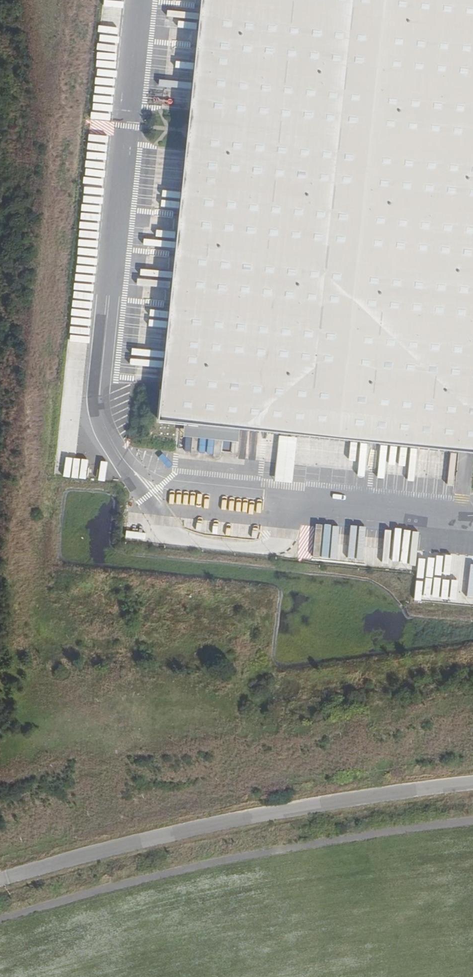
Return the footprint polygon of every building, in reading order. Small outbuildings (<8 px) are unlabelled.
[(160,428),(472,459),(472,0),(203,0),(160,428)] [(74,290),(73,315),(93,316),(96,283),(76,282),(75,290),(74,290)] [(472,594),(472,559),(429,557),(427,591),(472,594)]
